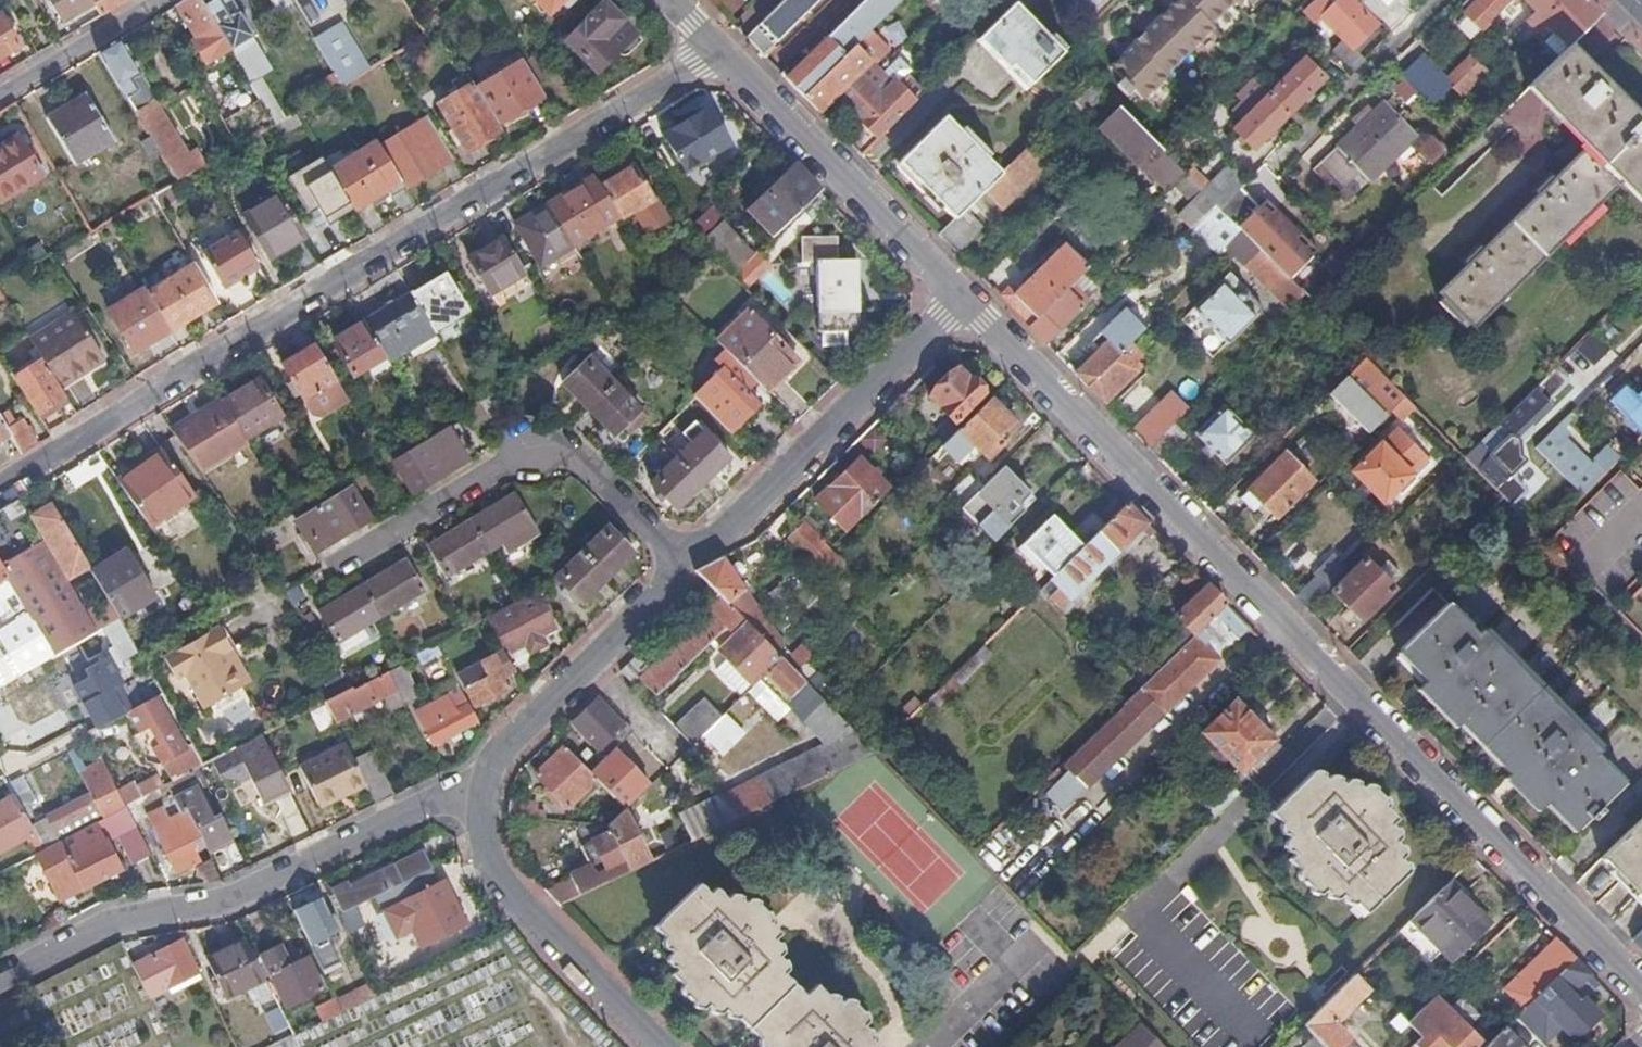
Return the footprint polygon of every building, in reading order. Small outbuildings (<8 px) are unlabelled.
[(95,3),(93,0),(51,0),(64,21),(95,3)] [(128,1),(127,0),(93,0),(95,3),(102,16),(115,9),(128,1)] [(177,6),(197,38),(209,31),(217,44),(225,40),(201,0),(186,0),(177,6)] [(231,50),(239,45),(245,56),(252,51),(256,57),(263,52),(231,0),(201,0),(225,40),(231,50)] [(551,15),(561,5),(568,11),(580,0),(536,0),(551,15)] [(747,38),(763,55),(775,43),(777,44),(821,0),(786,0),(747,38)] [(874,29),(903,0),(866,0),(787,78),(804,96),(874,29)] [(1094,23),(1114,2),(1112,0),(1076,0),(1074,2),(1094,23)] [(1160,19),(1191,51),(1215,28),(1212,25),(1187,0),(1180,0),(1160,19)] [(1236,2),(1234,0),(1187,0),(1212,25),(1236,2)] [(1352,73),(1362,63),(1353,52),(1378,27),(1353,0),(1339,0),(1334,5),(1330,0),(1317,0),(1304,13),(1315,23),(1321,17),(1344,42),(1333,52),(1352,73)] [(1379,22),(1402,0),(1364,0),(1362,2),(1379,22)] [(1465,12),(1482,29),(1492,19),(1512,0),(1478,0),(1465,12)] [(1536,10),(1526,20),(1541,36),(1551,26),(1569,45),(1601,14),(1588,0),(1526,0),(1536,10)] [(1016,3),(978,41),(1019,81),(1037,63),(1045,70),(1064,52),(1016,3)] [(598,74),(631,42),(618,28),(624,22),(605,4),(566,41),(598,74)] [(21,46),(2,15),(0,16),(0,59),(21,46)] [(1167,75),(1191,51),(1160,19),(1136,43),(1137,44),(1167,75)] [(618,28),(631,42),(637,36),(624,22),(618,28)] [(337,75),(344,86),(371,71),(344,25),(316,41),(337,75)] [(847,140),(863,156),(919,100),(903,85),(899,88),(877,66),(894,50),(874,29),(804,96),(820,112),(836,97),(863,124),(847,140)] [(99,52),(180,182),(202,169),(208,165),(198,149),(189,154),(157,100),(159,99),(122,39),(99,52)] [(1168,76),(1167,75),(1137,44),(1112,68),(1143,100),(1168,76)] [(1569,45),(1532,83),(1597,148),(1588,157),(1583,152),(1555,180),(1552,177),(1537,191),(1540,195),(1484,250),(1481,247),(1467,261),(1469,264),(1441,293),(1475,327),(1491,310),(1487,305),(1525,268),(1530,272),(1562,240),(1558,235),(1596,198),(1600,203),(1617,186),(1612,181),(1621,173),(1641,194),(1641,118),(1587,62),(1585,62),(1569,45)] [(1450,83),(1452,85),(1477,60),(1475,58),(1450,83)] [(1279,85),(1269,94),(1289,114),(1324,80),(1304,60),(1279,85)] [(1477,60),(1452,85),(1457,90),(1482,65),(1477,60)] [(499,126),(546,98),(525,62),(524,61),(477,88),(499,126)] [(1037,63),(1019,81),(1027,88),(1045,70),(1037,63)] [(278,124),(285,120),(251,64),(243,68),(274,118),(278,124)] [(1423,66),(1415,74),(1430,91),(1438,83),(1423,66)] [(338,90),(344,86),(337,75),(331,79),(338,90)] [(1270,77),(1261,86),(1269,94),(1279,85),(1270,77)] [(1085,111),(1105,92),(1095,82),(1075,101),(1085,111)] [(468,152),(503,131),(499,126),(477,88),(474,84),(440,104),(468,152)] [(1269,94),(1261,86),(1249,98),(1258,106),(1269,94)] [(1258,106),(1249,98),(1237,109),(1245,117),(1233,129),(1254,149),(1289,114),(1269,94),(1258,106)] [(116,141),(88,96),(49,119),(77,164),(116,141)] [(1381,103),(1369,114),(1403,147),(1414,136),(1381,103)] [(665,135),(687,172),(732,145),(710,108),(665,135)] [(1175,164),(1159,148),(1143,130),(1121,109),(1102,128),(1114,140),(1114,147),(1121,154),(1128,154),(1142,167),(1146,167),(1151,162),(1160,173),(1166,172),(1171,169),(1181,179),(1186,174),(1175,164)] [(246,132),(251,140),(267,131),(255,112),(247,116),(253,126),(246,131),(246,132)] [(1403,147),(1369,114),(1311,172),(1334,195),(1357,172),(1368,183),(1403,147)] [(957,219),(968,208),(986,190),(1003,172),(981,150),(984,145),(974,135),(970,139),(947,116),(903,160),(923,180),(921,183),(957,219)] [(267,122),(271,128),(278,124),(274,118),(267,122)] [(380,146),(407,190),(455,161),(430,118),(380,146)] [(239,147),(249,141),(251,140),(246,132),(234,140),(239,147)] [(1159,148),(1175,164),(1186,151),(1172,135),(1159,148)] [(1427,135),(1410,151),(1424,167),(1442,150),(1427,135)] [(0,204),(44,178),(19,137),(0,148),(0,203),(0,204)] [(1003,172),(986,190),(1004,209),(1051,163),(1032,144),(1003,172)] [(340,185),(356,211),(389,191),(365,151),(332,171),(340,185)] [(620,217),(622,221),(653,202),(633,168),(629,170),(624,161),(596,178),(620,217)] [(803,210),(822,192),(796,165),(750,211),(775,237),(788,224),(788,223),(803,210)] [(301,190),(308,204),(340,185),(332,171),(301,190)] [(1181,179),(1175,185),(1204,215),(1214,205),(1186,174),(1181,179)] [(620,217),(596,178),(550,206),(574,246),(620,217)] [(328,237),(360,218),(356,211),(340,185),(308,204),(326,235),(328,237)] [(1162,198),(1168,192),(1164,187),(1158,193),(1162,198)] [(1238,191),(1219,210),(1242,233),(1288,280),(1310,258),(1294,241),(1299,236),(1274,210),(1263,221),(1254,211),(1256,210),(1238,191)] [(271,258),(307,237),(282,195),(247,216),(271,258)] [(320,238),(326,235),(308,204),(303,208),(320,238)] [(1204,215),(1191,227),(1220,256),(1228,248),(1242,233),(1219,210),(1214,205),(1204,215)] [(541,267),(574,248),(574,246),(550,206),(517,226),(541,267)] [(941,234),(959,253),(985,228),(968,208),(957,219),(941,234)] [(718,258),(735,275),(755,256),(724,222),(703,241),(718,258)] [(224,287),(260,265),(240,233),(205,254),(224,287)] [(1242,233),(1228,248),(1288,311),(1304,296),(1299,291),(1288,280),(1242,233)] [(499,305),(534,285),(506,238),(471,259),(499,305)] [(821,263),(821,333),(860,332),(859,261),(840,261),(840,239),(805,239),(805,263),(821,263)] [(1016,294),(1040,319),(1075,284),(1091,268),(1067,244),(1016,294)] [(1310,302),(1342,270),(1331,259),(1299,291),(1304,296),(1310,302)] [(149,294),(172,332),(219,304),(196,266),(149,294)] [(448,274),(413,294),(413,295),(436,333),(470,312),(448,274)] [(1193,310),(1227,345),(1262,310),(1228,275),(1193,310)] [(1040,319),(1031,327),(1047,344),(1091,301),(1075,284),(1040,319)] [(136,353),(172,332),(149,294),(146,290),(111,310),(136,353)] [(387,357),(390,361),(436,333),(413,295),(413,294),(366,322),(387,357)] [(1094,354),(1075,373),(1088,386),(1130,345),(1134,340),(1147,328),(1127,307),(1087,347),(1094,354)] [(719,344),(768,394),(800,363),(752,312),(719,344)] [(32,341),(44,360),(61,387),(105,359),(87,331),(83,332),(73,316),(32,341)] [(387,357),(366,322),(334,341),(355,376),(387,357)] [(1629,355),(1634,361),(1641,353),(1641,342),(1629,355)] [(336,406),(349,398),(318,345),(285,365),(306,400),(320,392),(327,406),(336,406)] [(1130,345),(1088,386),(1096,394),(1105,403),(1137,371),(1132,366),(1141,356),(1130,345)] [(1406,398),(1365,358),(1331,392),(1371,432),(1406,398)] [(626,427),(633,433),(648,420),(590,359),(563,385),(615,438),(626,427)] [(40,416),(68,397),(61,387),(44,360),(15,379),(40,416)] [(693,395),(731,435),(747,420),(747,419),(760,406),(723,368),(693,395)] [(959,368),(930,398),(955,423),(985,393),(971,379),(970,379),(959,368)] [(224,402),(247,439),(284,417),(261,380),(224,402)] [(1641,436),(1641,392),(1635,399),(1623,387),(1608,402),(1641,436)] [(1535,388),(1498,424),(1514,440),(1550,403),(1535,388)] [(323,415),(336,406),(327,406),(320,392),(306,400),(316,414),(323,415)] [(1175,422),(1189,408),(1175,394),(1135,433),(1149,449),(1175,422)] [(991,398),(948,441),(964,458),(976,446),(989,459),(1020,428),(991,398)] [(174,432),(202,471),(249,443),(247,439),(224,402),(174,432)] [(10,434),(15,441),(34,429),(20,405),(0,417),(10,434)] [(1224,406),(1196,433),(1225,464),(1253,437),(1224,406)] [(1573,411),(1548,436),(1574,465),(1582,458),(1563,439),(1566,436),(1561,431),(1577,416),(1573,411)] [(10,434),(0,417),(0,440),(10,434)] [(1186,434),(1175,422),(1149,449),(1160,460),(1186,434)] [(731,461),(697,426),(687,437),(694,444),(652,485),(679,512),(731,461)] [(395,464),(414,495),(470,462),(451,431),(395,464)] [(1574,465),(1548,436),(1536,448),(1583,495),(1591,486),(1582,473),(1574,465)] [(1608,447),(1619,459),(1626,451),(1615,440),(1608,447)] [(1382,442),(1353,470),(1385,502),(1403,484),(1408,488),(1412,483),(1408,478),(1413,473),(1382,442)] [(17,446),(22,455),(29,451),(24,443),(17,446)] [(1582,473),(1591,486),(1619,459),(1608,447),(1590,466),(1582,473)] [(118,477),(146,527),(193,501),(165,451),(118,477)] [(1285,454),(1245,494),(1256,507),(1261,503),(1276,518),(1313,482),(1285,454)] [(1574,465),(1582,473),(1590,466),(1582,458),(1574,465)] [(818,499),(849,531),(890,490),(860,459),(818,499)] [(963,507),(962,508),(995,541),(1031,506),(1026,501),(1032,495),(1005,466),(984,487),(963,507)] [(950,495),(963,507),(984,487),(971,474),(950,495)] [(1548,542),(1610,605),(1641,573),(1641,486),(1624,504),(1605,486),(1548,542)] [(298,523),(317,555),(373,521),(354,489),(298,523)] [(1256,507),(1245,494),(1241,498),(1253,511),(1256,507)] [(430,548),(448,578),(503,546),(508,555),(525,545),(520,535),(535,526),(516,496),(430,548)] [(89,565),(53,505),(33,517),(70,577),(89,565)] [(1157,533),(1129,505),(1085,548),(1054,578),(1042,589),(1062,609),(1142,530),(1150,539),(1157,533)] [(15,553),(9,542),(21,535),(18,530),(23,527),(11,506),(0,512),(0,562),(15,553)] [(1054,578),(1085,548),(1067,531),(1062,535),(1048,521),(1023,546),(1054,578)] [(826,572),(841,557),(837,552),(832,548),(807,522),(792,538),(804,551),(826,572)] [(635,554),(626,546),(610,529),(557,579),(559,581),(583,605),(635,554)] [(64,652),(67,650),(76,644),(97,633),(86,614),(44,543),(1,569),(7,578),(32,618),(55,657),(64,652)] [(110,600),(119,619),(157,598),(146,579),(139,582),(122,554),(92,572),(110,600)] [(796,673),(806,662),(796,652),(792,657),(783,647),(785,645),(756,606),(736,578),(723,556),(695,570),(709,585),(723,598),(747,622),(783,658),(796,673)] [(1366,560),(1333,592),(1362,622),(1395,590),(1366,560)] [(408,562),(322,613),(340,644),(426,592),(408,562)] [(1228,605),(1194,570),(1183,581),(1199,598),(1179,617),(1185,625),(1143,667),(1154,678),(1217,616),(1228,605)] [(538,597),(495,620),(512,653),(526,645),(531,655),(548,647),(542,637),(557,629),(538,597)] [(722,645),(747,622),(723,598),(652,666),(639,653),(620,672),(633,686),(640,679),(656,694),(715,638),(722,645)] [(97,633),(119,619),(110,600),(86,614),(97,633)] [(1448,604),(1401,650),(1430,679),(1423,686),(1542,808),(1549,800),(1577,829),(1623,783),(1595,755),(1599,751),(1481,630),(1477,634),(1448,604)] [(1154,678),(1142,689),(1064,765),(1069,772),(1046,794),(1064,812),(1161,718),(1240,639),(1217,616),(1154,678)] [(48,660),(55,657),(32,618),(0,637),(0,688),(48,660)] [(82,656),(126,631),(119,619),(97,633),(76,644),(82,656)] [(761,679),(783,658),(747,622),(722,645),(718,648),(755,686),(761,679)] [(204,711),(242,689),(222,655),(231,650),(218,628),(164,660),(176,682),(185,677),(204,711)] [(73,662),(82,656),(76,644),(67,650),(73,662)] [(984,646),(926,704),(935,712),(992,655),(984,646)] [(222,655),(242,689),(250,684),(231,650),(222,655)] [(70,663),(64,652),(55,657),(48,660),(55,672),(70,663)] [(460,676),(477,707),(513,688),(496,657),(460,676)] [(835,713),(796,673),(783,658),(761,679),(783,703),(785,702),(827,745),(719,797),(740,819),(876,753),(835,713)] [(97,729),(132,711),(116,688),(122,684),(109,661),(86,673),(89,679),(76,687),(97,729)] [(356,688),(327,703),(337,724),(399,691),(389,671),(356,688)] [(435,746),(479,723),(462,690),(419,713),(435,746)] [(177,782),(199,770),(204,768),(192,746),(187,749),(158,697),(136,709),(147,729),(135,736),(149,762),(160,765),(167,763),(177,782)] [(244,698),(220,709),(230,733),(255,723),(244,698)] [(618,745),(632,731),(625,724),(622,727),(596,700),(574,722),(600,749),(611,738),(618,745)] [(718,721),(721,718),(704,700),(674,728),(692,746),(703,735),(718,721)] [(1270,763),(1283,749),(1237,701),(1204,733),(1242,772),(1261,753),(1270,763)] [(735,738),(718,721),(703,735),(720,753),(735,738)] [(264,802),(290,789),(263,736),(238,749),(264,802)] [(350,795),(368,786),(356,762),(348,746),(302,767),(320,804),(348,791),(350,795)] [(569,809),(598,781),(590,773),(589,772),(576,758),(565,747),(536,775),(548,787),(543,792),(553,802),(557,797),(569,809)] [(576,758),(589,772),(598,762),(585,749),(576,758)] [(368,786),(378,806),(395,797),(374,754),(356,762),(368,786)] [(626,809),(641,795),(630,783),(638,775),(624,761),(616,769),(605,758),(590,773),(598,781),(626,809)] [(1315,772),(1275,810),(1285,820),(1287,832),(1293,837),(1288,841),(1292,851),(1296,855),(1292,860),(1302,870),(1305,879),(1316,890),(1325,893),(1328,890),(1333,895),(1343,898),(1346,895),(1350,899),(1361,902),(1370,911),(1409,873),(1407,865),(1402,859),(1406,855),(1403,845),(1399,841),(1401,838),(1400,828),(1395,822),(1399,818),(1388,807),(1386,797),(1376,788),(1366,785),(1365,787),(1362,788),(1357,783),(1349,781),(1346,784),(1341,780),(1333,778),(1328,782),(1322,776),(1315,772)] [(140,801),(167,787),(162,777),(137,790),(134,785),(119,792),(128,808),(140,801)] [(128,808),(119,792),(115,783),(96,793),(108,818),(128,808)] [(188,812),(205,846),(228,834),(219,816),(210,820),(196,791),(176,800),(183,814),(188,812)] [(322,808),(350,795),(348,791),(320,804),(322,808)] [(38,834),(33,825),(16,796),(0,805),(0,844),(15,836),(20,844),(38,834)] [(47,850),(95,825),(104,820),(91,796),(33,825),(38,834),(47,850)] [(693,842),(740,819),(719,797),(679,815),(693,842)] [(144,809),(140,801),(128,808),(132,815),(144,809)] [(176,873),(194,864),(171,820),(165,807),(148,816),(176,873)] [(107,842),(120,835),(119,834),(137,825),(135,822),(132,815),(128,808),(108,818),(104,820),(95,825),(104,841),(106,840),(107,842)] [(135,822),(148,816),(144,809),(132,815),(135,822)] [(630,872),(650,862),(624,811),(608,827),(630,872)] [(196,850),(205,846),(188,812),(183,814),(171,820),(194,864),(201,861),(196,850)] [(1602,859),(1641,899),(1641,819),(1602,859)] [(559,907),(630,872),(608,827),(606,825),(578,822),(577,828),(585,843),(581,846),(590,863),(569,873),(571,878),(545,891),(559,907)] [(122,870),(107,842),(106,840),(104,841),(95,825),(47,850),(38,855),(62,900),(84,888),(85,889),(99,882),(101,884),(109,880),(107,878),(122,870)] [(136,865),(153,856),(137,825),(119,834),(120,835),(136,865)] [(340,907),(334,910),(337,916),(432,870),(423,854),(396,866),(349,889),(345,881),(331,889),(340,907)] [(392,859),(345,881),(349,889),(396,866),(392,859)] [(208,884),(222,881),(212,860),(200,866),(208,884)] [(996,875),(1013,891),(1025,878),(1009,862),(996,875)] [(35,900),(47,891),(34,875),(22,884),(35,900)] [(226,890),(222,881),(208,884),(211,889),(226,890)] [(1495,923),(1452,881),(1414,918),(1456,961),(1495,923)] [(663,939),(664,950),(667,949),(671,952),(666,957),(669,967),(676,965),(678,968),(689,978),(682,985),(681,986),(683,998),(689,996),(694,1002),(693,1007),(702,1010),(706,1006),(709,1009),(709,1012),(719,1015),(723,1011),(726,1013),(725,1017),(736,1020),(737,1019),(744,1013),(752,1022),(746,1028),(748,1030),(754,1024),(764,1034),(757,1040),(755,1042),(757,1046),(863,1046),(869,1041),(871,1039),(869,1029),(866,1029),(863,1026),(867,1022),(864,1012),(859,1013),(853,1007),(855,1001),(844,999),(840,1003),(837,1000),(838,996),(827,994),(825,995),(818,1002),(808,991),(803,996),(783,975),(787,971),(784,959),(781,960),(778,956),(783,952),(780,942),(774,944),(772,941),(762,931),(768,925),(771,921),(769,912),(763,914),(757,906),(758,901),(748,898),(743,903),(741,901),(742,897),(731,894),(726,899),(715,887),(708,894),(698,883),(651,927),(653,928),(660,922),(669,932),(663,939)] [(442,936),(466,925),(457,909),(461,907),(456,899),(449,903),(440,885),(401,904),(422,946),(442,936)] [(303,897),(307,905),(320,899),(316,891),(303,897)] [(307,905),(292,911),(323,973),(340,964),(326,935),(340,928),(332,914),(329,916),(320,899),(307,905)] [(653,928),(663,939),(669,932),(660,922),(653,928)] [(778,935),(768,925),(762,931),(772,941),(778,935)] [(1083,931),(1090,937),(1094,933),(1087,927),(1083,931)] [(1634,940),(1641,949),(1641,932),(1634,940)] [(1577,958),(1558,939),(1498,997),(1517,1017),(1577,958)] [(184,940),(134,965),(149,997),(168,988),(199,972),(184,940)] [(265,978),(247,941),(206,960),(225,998),(265,978)] [(282,947),(261,956),(286,1007),(322,989),(307,959),(291,966),(282,947)] [(112,948),(26,987),(52,1043),(137,1004),(112,948)] [(1597,988),(1601,984),(1577,958),(1517,1017),(1507,1027),(1518,1039),(1539,1019),(1540,1021),(1549,1013),(1552,1015),(1588,980),(1597,988)] [(689,978),(678,968),(672,974),(682,985),(689,978)] [(203,979),(199,972),(168,988),(171,994),(203,979)] [(1305,1025),(1315,1036),(1304,1046),(1305,1046),(1343,1046),(1351,1039),(1335,1024),(1369,991),(1355,976),(1305,1025)] [(336,1000),(342,1013),(377,997),(370,983),(336,999),(336,1000)] [(815,985),(808,991),(818,1002),(825,995),(815,985)] [(1438,996),(1410,1023),(1412,1027),(1424,1037),(1415,1045),(1417,1046),(1447,1046),(1450,1044),(1453,1046),(1478,1046),(1482,1043),(1468,1027),(1451,1010),(1438,996)] [(317,1009),(323,1022),(342,1013),(336,1000),(317,1009)] [(1451,1010),(1468,1027),(1479,1017),(1478,1013),(1465,1000),(1460,1000),(1451,1010)] [(1415,1045),(1424,1037),(1412,1027),(1410,1023),(1399,1012),(1387,1023),(1411,1046),(1417,1046),(1415,1045)] [(744,1013),(737,1019),(746,1028),(752,1022),(744,1013)] [(754,1024),(748,1030),(757,1040),(764,1034),(754,1024)] [(1142,1024),(1118,1046),(1165,1046),(1142,1024)] [(1522,1044),(1518,1039),(1507,1027),(1486,1046),(1519,1046),(1522,1044)]
